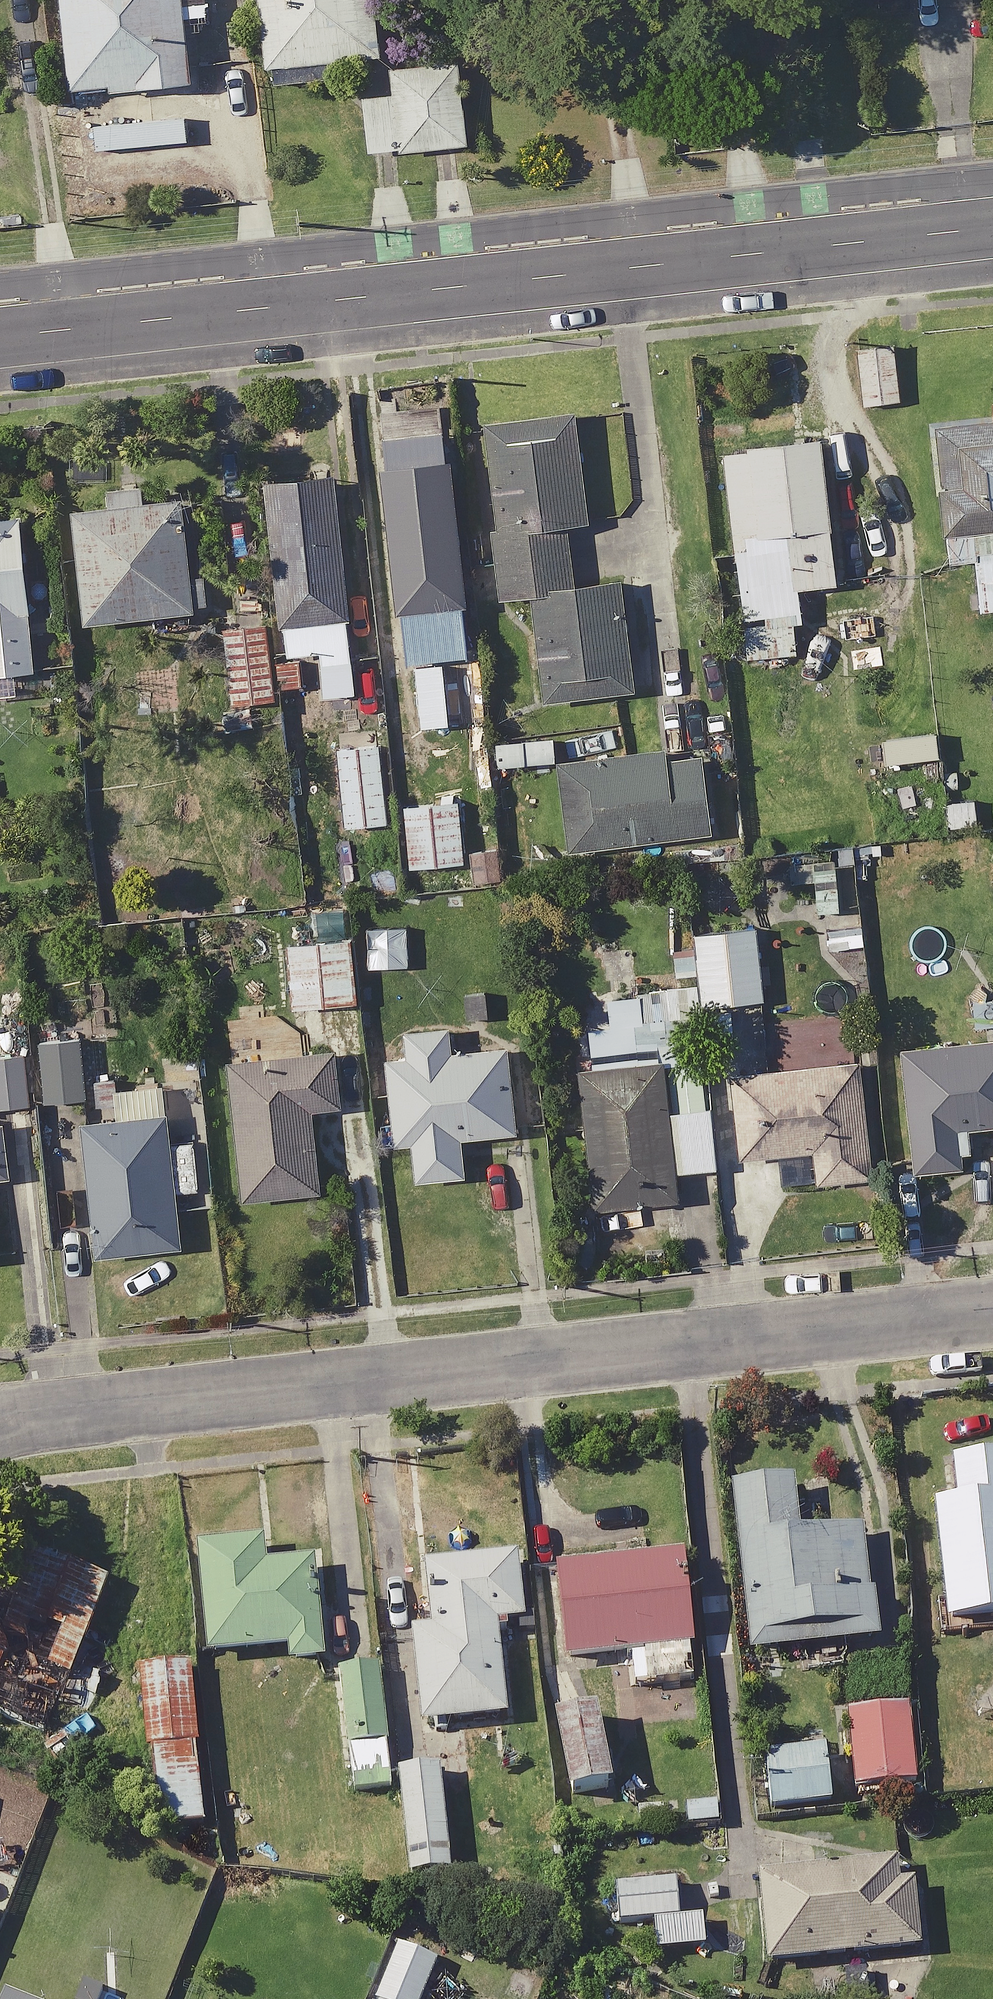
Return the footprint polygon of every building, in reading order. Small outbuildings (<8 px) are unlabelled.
[(79,98),(196,87),(188,0),(70,0),(79,98)] [(381,0),(264,0),(272,72),(387,60),(381,0)] [(472,149),(465,69),(397,75),(399,98),(367,100),(372,157),(472,149)] [(91,113),(94,147),(182,139),(179,105),(91,113)] [(887,397),(880,340),(844,345),(852,402),(887,397)] [(917,420),(930,556),(958,554),(962,606),(992,603),(992,413),(917,420)] [(595,527),(586,421),(494,429),(508,605),(542,602),(550,705),(642,698),(633,588),(580,593),(574,529),(595,527)] [(821,579),(803,431),(707,443),(733,654),(784,648),(777,584),(821,579)] [(479,657),(457,441),(391,447),(413,664),(479,657)] [(314,660),(321,660),(322,668),(329,668),(361,666),(351,484),(274,488),(282,627),(294,626),(296,661),(314,660)] [(93,628),(215,616),(204,504),(152,510),(150,488),(80,494),(93,628)] [(45,678),(38,621),(51,620),(39,522),(0,526),(0,684),(45,678)] [(274,628),(231,630),(236,708),(279,705),(274,628)] [(450,670),(397,673),(400,735),(453,732),(450,670)] [(394,828),(387,744),(344,747),(350,832),(394,828)] [(672,769),(670,756),(564,770),(576,855),(717,836),(707,764),(672,769)] [(462,853),(460,806),(409,809),(412,855),(462,853)] [(806,880),(803,857),(754,862),(756,885),(806,880)] [(359,1009),(353,922),(293,927),(299,1013),(359,1009)] [(771,1003),(762,931),(698,938),(707,1011),(771,1003)] [(719,1080),(674,1085),(690,1036),(685,988),(578,999),(605,1244),(654,1239),(651,1207),(684,1203),(681,1177),(729,1172),(719,1080)] [(889,1045),(904,1169),(957,1163),(952,1125),(992,1120),(992,1032),(889,1045)] [(459,1055),(458,1033),(414,1034),(414,1061),(393,1061),(395,1149),(418,1149),(418,1186),(468,1185),(467,1144),(519,1143),(518,1054),(459,1055)] [(349,1111),(343,1054),(284,1060),(282,1045),(252,1048),(253,1063),(237,1065),(252,1204),(329,1196),(321,1114),(349,1111)] [(88,1103),(85,1046),(46,1048),(49,1105),(88,1103)] [(35,1051),(0,1054),(0,1112),(40,1108),(35,1051)] [(880,1179),(866,1065),(741,1081),(751,1164),(787,1159),(791,1190),(880,1179)] [(211,1207),(200,1079),(136,1085),(139,1124),(92,1128),(104,1261),(186,1254),(182,1210),(211,1207)] [(5,1128),(0,1129),(0,1183),(12,1182),(5,1128)] [(960,1472),(964,1510),(942,1513),(953,1629),(992,1625),(992,1469),(960,1472)] [(805,1538),(801,1491),(742,1496),(758,1658),(892,1646),(884,1560),(870,1562),(867,1532),(805,1538)] [(296,1670),(325,1668),(336,1795),(399,1789),(388,1670),(343,1674),(331,1542),(274,1547),(206,1553),(216,1661),(294,1654),(296,1670)] [(29,1554),(0,1626),(0,1725),(57,1748),(72,1709),(99,1720),(123,1659),(96,1648),(119,1590),(29,1554)] [(701,1651),(693,1562),(566,1574),(574,1666),(636,1661),(638,1691),(661,1689),(664,1716),(698,1713),(693,1651),(701,1651)] [(530,1627),(524,1564),(433,1572),(439,1635),(419,1637),(427,1730),(513,1723),(505,1629),(530,1627)] [(199,1668),(147,1673),(162,1836),(213,1832),(199,1668)] [(922,1787),(916,1713),(855,1718),(861,1792),(922,1787)] [(624,1797),(608,1722),(567,1730),(584,1806),(624,1797)] [(838,1810),(832,1752),(772,1758),(778,1816),(838,1810)] [(447,1769),(405,1772),(414,1882),(456,1878),(447,1769)] [(926,1955),(917,1865),(766,1881),(775,1971),(926,1955)] [(685,1924),(682,1885),(622,1889),(624,1928),(685,1924)] [(400,1949),(382,1998),(429,1998),(442,1964),(400,1949)] [(75,1998),(110,1998),(113,1991),(84,1978),(75,1998)]
